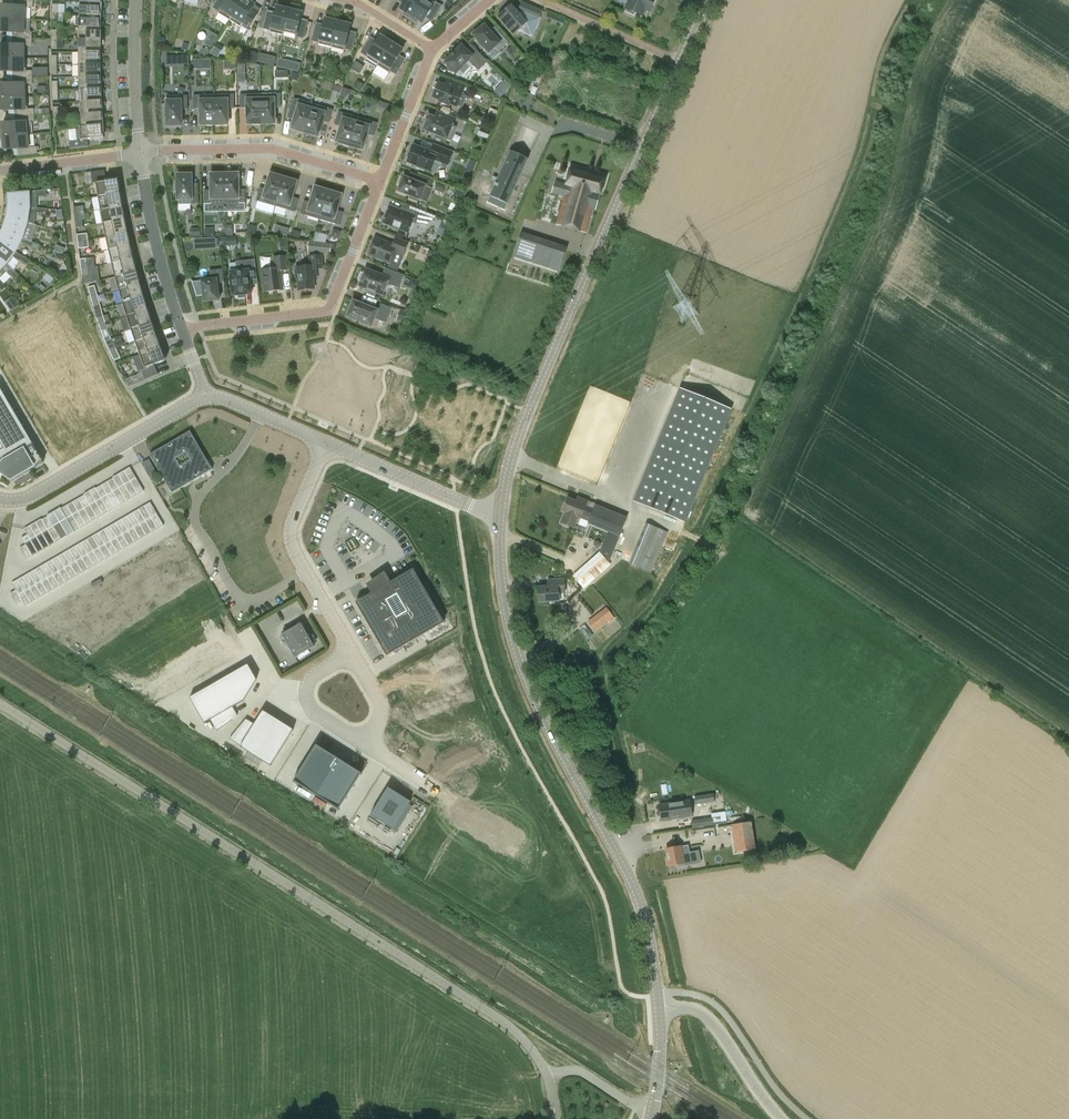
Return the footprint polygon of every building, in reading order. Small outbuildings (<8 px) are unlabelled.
[(24,19),(25,7),(34,7),(34,1),(19,0),(14,0),(13,6),(2,6),(2,8),(0,8),(0,19),(24,19)] [(218,13),(229,20),(242,0),(218,0),(213,8),(219,12),(218,13)] [(252,0),(251,0),(242,0),(229,20),(241,27),(242,26),(248,29),(257,14),(251,11),(255,5),(250,2),(252,0)] [(422,0),(399,0),(404,3),(400,9),(405,12),(403,14),(410,18),(422,0)] [(410,18),(417,23),(418,21),(423,24),(426,18),(432,22),(442,7),(436,3),(437,1),(435,0),(422,0),(410,18)] [(635,15),(635,13),(643,16),(645,10),(649,11),(652,4),(653,5),(656,0),(629,0),(626,8),(628,9),(627,11),(635,15)] [(80,15),(102,16),(103,3),(80,2),(80,15)] [(511,6),(498,17),(513,34),(527,25),(537,28),(541,18),(540,18),(543,11),(522,2),(518,13),(511,6)] [(276,7),(275,13),(268,11),(264,28),(270,30),(270,32),(283,36),(284,31),(290,8),(282,6),(281,8),(276,7)] [(284,31),(297,34),(296,37),(303,38),(307,21),(300,20),(302,13),(297,12),(298,10),(290,8),(284,31)] [(79,27),(102,28),(102,16),(80,15),(79,27)] [(331,48),(338,20),(330,18),(330,20),(325,19),(323,25),(316,24),(312,41),(319,42),(318,44),(331,48)] [(24,19),(0,19),(0,30),(1,30),(1,32),(12,32),(12,39),(33,39),(33,32),(30,30),(30,20),(24,19)] [(338,20),(331,48),(344,51),(345,49),(352,50),(356,33),(349,32),(351,25),(346,24),(346,22),(338,20)] [(485,25),(480,29),(479,29),(474,34),(473,35),(489,53),(496,47),(499,51),(509,43),(500,33),(495,37),(485,25)] [(79,40),(103,40),(103,35),(101,35),(102,28),(79,27),(79,40)] [(203,41),(212,47),(219,35),(210,30),(203,41)] [(378,65),(393,41),(386,37),(385,38),(380,36),(377,42),(371,38),(361,53),(367,56),(366,58),(378,65)] [(26,58),(26,45),(32,45),(33,39),(12,39),(12,45),(1,45),(1,47),(0,47),(0,58),(26,58)] [(79,52),(101,52),(101,45),(103,45),(103,40),(79,40),(79,52)] [(393,41),(378,65),(389,72),(390,70),(397,74),(405,60),(399,56),(403,50),(399,47),(400,45),(393,41)] [(218,47),(214,45),(207,56),(212,57),(218,47)] [(446,62),(445,63),(447,65),(447,68),(451,72),(454,72),(456,75),(457,74),(468,62),(472,66),(477,61),(483,67),(488,62),(476,50),(472,55),(462,45),(461,46),(456,52),(446,62)] [(511,56),(517,51),(512,46),(507,50),(511,56)] [(209,52),(203,48),(199,54),(206,56),(209,52)] [(259,53),(250,51),(247,61),(256,63),(259,53)] [(79,65),(101,64),(101,52),(79,52),(79,65)] [(166,56),(166,65),(189,64),(189,56),(166,56)] [(33,77),(33,70),(26,71),(26,58),(0,58),(0,69),(1,69),(1,71),(12,71),(13,77),(33,77)] [(278,58),(276,67),(283,69),(285,60),(278,58)] [(79,77),(102,76),(101,64),(79,65),(79,77)] [(48,74),(47,66),(33,67),(33,75),(48,74)] [(80,90),(102,89),(102,76),(79,77),(80,90)] [(27,96),(26,84),(33,83),(33,77),(13,77),(13,84),(1,85),(1,86),(0,86),(0,98),(27,96)] [(436,90),(434,89),(432,96),(433,96),(433,98),(440,101),(439,103),(449,107),(450,105),(457,108),(458,106),(462,107),(466,97),(462,95),(466,87),(450,81),(448,87),(438,84),(436,90)] [(364,85),(357,82),(353,88),(360,92),(364,85)] [(374,91),(367,86),(363,91),(371,96),(374,91)] [(349,90),(343,88),(341,94),(347,96),(349,90)] [(76,91),(77,100),(80,100),(80,102),(103,101),(102,89),(80,90),(80,91),(76,91)] [(260,95),(261,124),(275,123),(275,115),(275,108),(281,108),(281,94),(260,95)] [(214,95),(193,95),(194,109),(200,109),(200,116),(201,124),(206,124),(206,126),(214,126),(214,124),(214,95)] [(214,124),(228,124),(228,109),(234,108),(234,95),(214,95),(214,124)] [(261,124),(260,95),(240,95),(240,109),(246,109),(247,115),(247,124),(252,124),(252,125),(261,125),(261,124)] [(35,115),(34,109),(27,109),(27,96),(0,98),(0,109),(2,109),(2,110),(14,110),(14,116),(35,115)] [(167,109),(164,109),(165,118),(167,118),(167,125),(182,125),(181,116),(182,116),(182,109),(188,109),(188,96),(167,96),(167,102),(167,109)] [(305,132),(313,104),(294,98),(290,112),(296,113),(292,128),(297,130),(296,131),(304,134),(305,132)] [(81,115),(103,113),(103,101),(80,102),(81,115)] [(377,108),(388,111),(390,105),(379,101),(377,108)] [(313,104),(305,132),(318,136),(321,128),(323,122),(329,123),(333,110),(313,104)] [(444,138),(448,140),(448,139),(451,140),(456,128),(453,127),(454,125),(453,124),(456,118),(438,111),(435,117),(430,115),(429,118),(428,118),(426,122),(427,123),(424,130),(436,135),(435,137),(443,140),(444,138)] [(350,146),(358,118),(338,112),(334,124),(341,126),(338,133),(339,134),(336,142),(341,143),(341,145),(349,147),(350,146)] [(82,126),(104,125),(103,113),(81,115),(82,126)] [(33,134),(32,122),(35,121),(35,115),(14,116),(15,123),(3,124),(3,126),(1,126),(2,137),(29,135),(33,134)] [(482,117),(481,117),(480,117),(479,117),(478,117),(478,118),(477,119),(477,120),(477,121),(477,122),(477,123),(478,123),(478,124),(479,124),(479,125),(480,125),(481,125),(482,125),(482,124),(483,124),(484,124),(484,123),(485,122),(485,121),(485,120),(484,119),(484,118),(483,117),(482,117)] [(358,118),(350,146),(363,150),(365,141),(367,135),(374,137),(377,125),(358,118)] [(89,146),(88,139),(103,138),(103,133),(105,133),(104,125),(82,126),(80,127),(80,129),(77,129),(78,140),(70,141),(71,149),(89,146)] [(480,137),(488,140),(491,132),(483,129),(480,137)] [(31,147),(29,135),(2,137),(3,148),(5,148),(5,149),(17,148),(18,155),(38,153),(37,146),(31,147)] [(407,162),(416,166),(415,168),(424,171),(424,169),(430,171),(433,163),(436,164),(437,161),(447,165),(452,152),(434,145),(431,152),(414,146),(412,150),(410,149),(407,157),(409,158),(407,162)] [(487,202),(505,210),(508,204),(528,159),(510,151),(487,202)] [(470,160),(468,165),(474,168),(476,162),(470,160)] [(558,225),(587,233),(595,205),(598,206),(606,179),(570,169),(567,184),(555,181),(551,193),(565,197),(558,225)] [(98,196),(120,193),(118,179),(106,181),(105,170),(92,172),(93,183),(96,182),(98,196)] [(233,173),(224,173),(224,175),(225,202),(245,202),(245,188),(239,188),(239,181),(238,174),(233,175),(233,173)] [(178,205),(198,204),(198,191),(192,191),(191,175),(186,175),(186,174),(177,174),(177,175),(177,183),(175,183),(175,192),(177,192),(178,205)] [(225,202),(224,175),(211,175),(211,184),(210,184),(211,190),(204,190),(204,203),(225,202)] [(275,207),(283,179),(270,175),(265,189),(259,188),(255,201),(275,207)] [(399,184),(401,185),(398,192),(410,196),(409,198),(417,202),(418,200),(420,200),(425,186),(429,187),(432,181),(419,176),(416,182),(404,177),(404,178),(401,177),(399,184)] [(283,179),(275,207),(294,212),(298,199),(292,197),(294,191),(297,183),(292,181),(292,180),(284,177),(283,179)] [(445,187),(437,184),(435,190),(442,193),(445,187)] [(320,220),(328,192),(315,188),(312,196),(310,203),(304,201),(300,214),(320,220)] [(31,192),(31,191),(8,194),(8,206),(31,207),(31,197),(47,196),(46,191),(31,192)] [(328,191),(328,192),(320,220),(339,226),(343,213),(337,211),(339,204),(341,196),(336,194),(337,193),(328,191)] [(120,193),(98,196),(100,210),(122,206),(120,193)] [(384,223),(393,226),(392,228),(399,230),(399,229),(408,232),(412,223),(428,226),(429,221),(434,222),(436,216),(403,203),(400,211),(390,207),(384,223)] [(47,209),(31,207),(8,206),(7,217),(29,223),(30,212),(46,213),(47,209)] [(84,213),(84,206),(74,207),(75,214),(84,213)] [(100,210),(103,223),(125,219),(123,211),(122,206),(100,210)] [(83,220),(85,220),(84,213),(75,214),(77,228),(84,226),(83,220)] [(44,227),(29,223),(7,217),(3,229),(24,238),(27,228),(43,231),(44,227)] [(126,232),(127,232),(125,219),(103,223),(104,230),(105,236),(126,232)] [(255,235),(256,227),(249,226),(248,234),(255,235)] [(226,227),(226,235),(246,235),(246,227),(226,227)] [(24,238),(3,229),(0,235),(0,242),(17,252),(22,242),(37,249),(38,244),(24,238)] [(331,237),(339,239),(341,232),(333,229),(331,237)] [(293,231),(291,237),(298,239),(300,233),(299,232),(293,231)] [(127,232),(126,232),(105,236),(108,250),(130,245),(127,232)] [(532,237),(521,234),(514,255),(525,259),(532,237)] [(220,237),(220,247),(237,245),(236,236),(220,237)] [(392,246),(375,239),(369,255),(377,258),(376,260),(382,262),(383,260),(390,263),(392,256),(395,257),(397,253),(403,256),(408,243),(395,238),(392,246)] [(309,241),(308,252),(330,254),(332,244),(309,241)] [(17,252),(0,242),(0,258),(8,265),(14,256),(28,264),(30,260),(17,252)] [(566,248),(555,244),(548,266),(559,270),(566,248)] [(64,249),(57,245),(54,251),(62,254),(64,249)] [(111,263),(133,258),(130,245),(108,250),(111,263)] [(321,255),(309,257),(310,264),(305,265),(306,267),(296,268),(297,271),(295,271),(296,279),(298,279),(299,291),(313,289),(312,280),(316,279),(314,270),(322,269),(321,255)] [(272,269),(262,271),(265,293),(282,291),(279,272),(287,271),(285,256),(273,258),(274,267),(272,269)] [(4,268),(16,279),(19,275),(8,265),(0,258),(0,272),(4,268)] [(115,276),(137,271),(133,258),(111,263),(115,276)] [(251,294),(249,280),(256,279),(254,261),(240,262),(241,271),(229,273),(232,296),(238,296),(238,298),(245,297),(245,295),(251,294)] [(398,289),(403,276),(385,268),(382,276),(366,269),(364,273),(361,274),(359,280),(360,283),(359,286),(382,296),(385,288),(390,286),(398,289)] [(201,281),(204,302),(219,300),(217,284),(223,283),(222,270),(209,271),(210,280),(201,281)] [(140,284),(137,271),(115,276),(118,289),(140,284)] [(417,280),(423,283),(426,276),(419,274),(417,280)] [(89,275),(83,276),(85,284),(93,282),(92,275),(89,275)] [(122,303),(144,297),(140,284),(118,289),(122,303)] [(95,286),(88,287),(91,297),(97,295),(95,286)] [(94,307),(100,305),(97,295),(91,297),(94,307)] [(126,316),(147,309),(144,297),(122,303),(126,316)] [(346,317),(371,327),(374,319),(385,323),(391,308),(380,304),(377,311),(353,301),(346,317)] [(406,304),(403,311),(410,314),(413,307),(406,304)] [(130,329),(131,329),(151,322),(149,315),(147,309),(126,316),(130,329)] [(400,320),(407,322),(410,314),(403,311),(400,320)] [(103,316),(97,318),(99,325),(105,322),(103,316)] [(101,331),(108,329),(105,322),(99,325),(101,331)] [(151,322),(131,329),(130,329),(134,342),(156,335),(151,322)] [(139,355),(160,347),(156,335),(134,342),(139,355)] [(111,339),(105,342),(110,351),(116,348),(111,339)] [(165,360),(160,347),(139,355),(144,368),(165,360)] [(114,361),(120,358),(116,348),(110,351),(114,361)] [(146,379),(158,374),(156,367),(143,373),(146,379)] [(130,386),(143,378),(140,373),(127,380),(130,386)] [(44,462),(0,386),(0,469),(4,472),(3,474),(12,480),(44,462)] [(674,389),(630,502),(681,522),(726,409),(674,389)] [(149,457),(172,496),(212,472),(190,433),(149,457)] [(145,468),(149,476),(156,472),(151,464),(145,468)] [(26,545),(20,548),(27,560),(144,491),(130,467),(113,477),(113,478),(96,488),(95,488),(84,494),(84,495),(61,509),(61,508),(47,515),(48,516),(42,520),(41,519),(24,529),(28,535),(22,538),(26,545)] [(597,504),(588,500),(588,502),(577,498),(576,501),(568,498),(563,511),(565,512),(560,523),(575,528),(579,518),(589,522),(589,523),(609,531),(600,552),(600,551),(573,575),(584,588),(611,564),(609,563),(627,517),(597,504)] [(16,590),(10,594),(17,605),(23,602),(25,606),(164,526),(164,525),(150,503),(12,583),(16,590)] [(646,522),(629,563),(652,572),(668,531),(646,522)] [(371,585),(374,592),(356,603),(387,656),(444,623),(413,569),(391,582),(387,576),(371,585)] [(559,592),(565,592),(564,579),(551,580),(551,586),(538,587),(538,602),(559,601),(559,592)] [(601,613),(594,618),(601,627),(608,622),(601,613)] [(301,623),(282,634),(295,657),(314,646),(301,623)] [(588,640),(593,636),(585,625),(580,629),(588,640)] [(258,682),(249,666),(191,700),(206,725),(212,721),(219,733),(240,718),(234,709),(245,703),(258,682)] [(294,730),(264,711),(255,725),(246,719),(230,740),(241,747),(241,748),(271,766),(294,730)] [(316,745),(294,781),(339,809),(362,773),(316,745)] [(411,801),(388,787),(370,815),(393,830),(411,801)] [(714,793),(695,796),(696,804),(715,801),(714,793)] [(661,821),(692,816),(690,800),(659,805),(661,821)] [(693,827),(715,824),(727,822),(726,816),(713,818),(713,817),(692,820),(693,827)] [(736,853),(756,849),(752,822),(732,825),(736,853)] [(693,864),(689,845),(666,849),(670,866),(677,865),(678,867),(693,864)]
